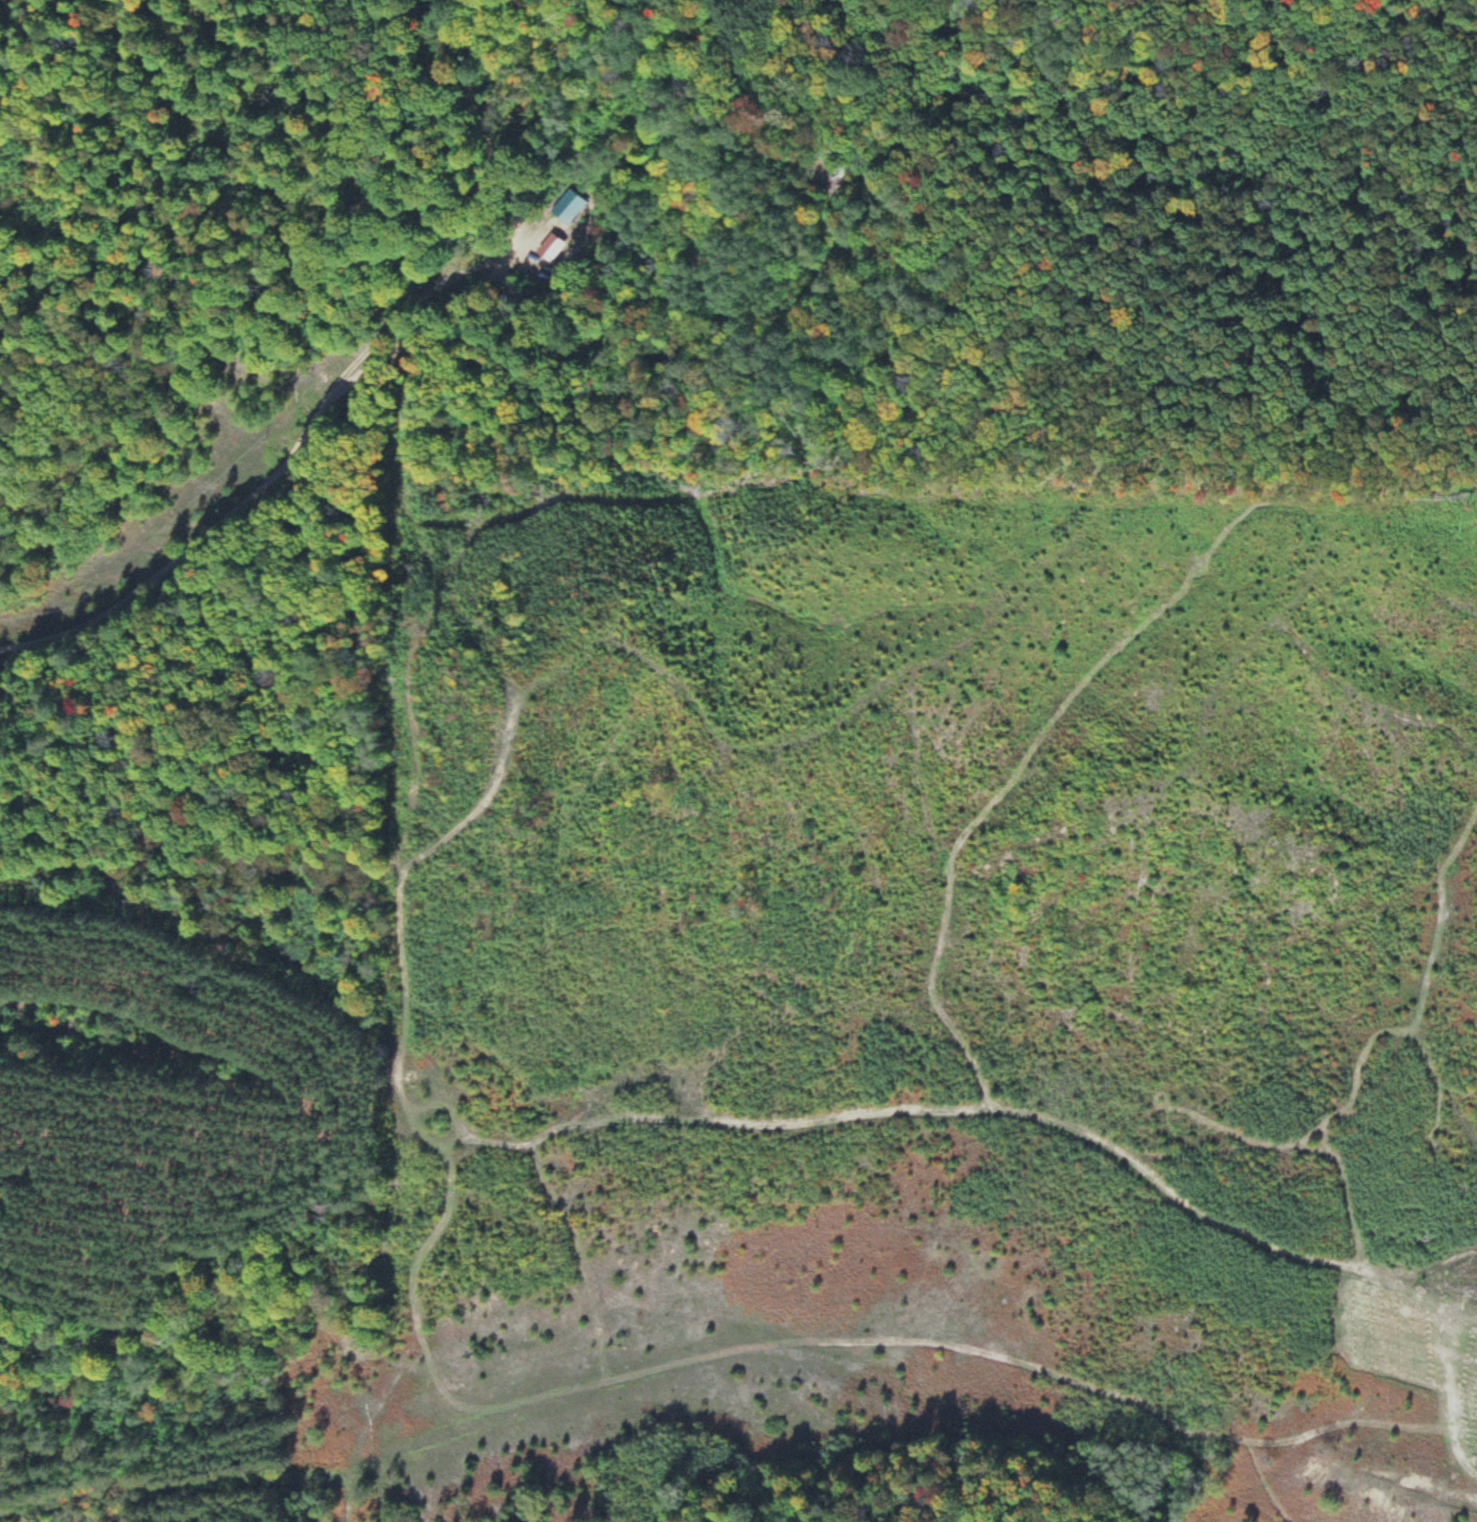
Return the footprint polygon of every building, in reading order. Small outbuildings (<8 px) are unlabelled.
[(554,205),(572,220),(587,201),(569,187),(554,205)]
